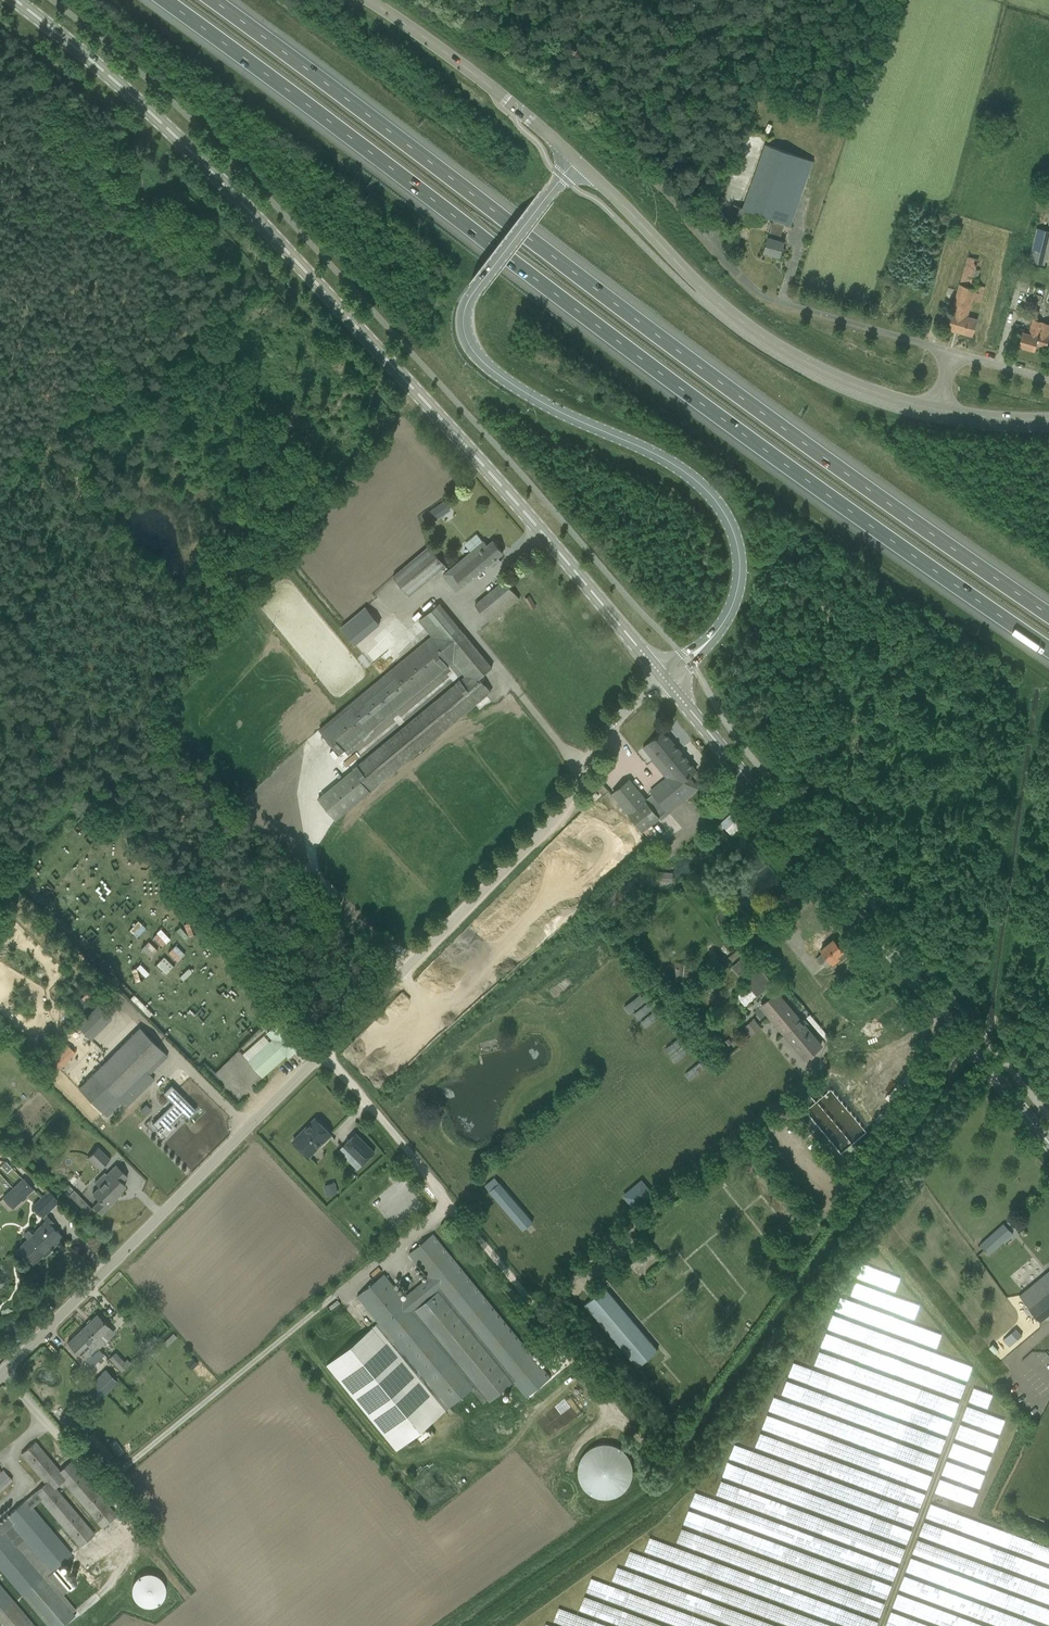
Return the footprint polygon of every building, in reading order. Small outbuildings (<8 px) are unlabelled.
[(750,211),(773,220),(768,236),(764,252),(780,256),(785,241),(780,240),(785,223),(791,225),(813,161),(765,146),(743,208),(750,211)] [(745,223),(750,211),(743,208),(739,207),(735,220),(745,223)] [(1046,256),(1031,252),(1029,261),(1044,265),(1046,256)] [(981,302),(985,286),(972,283),(978,259),(967,257),(949,330),(974,336),(979,317),(969,315),(973,299),(981,302)] [(1026,315),(1036,317),(1038,309),(1028,307),(1028,308),(1026,315)] [(1048,335),(1048,333),(1048,324),(1033,319),(1029,334),(1023,332),(1018,346),(1035,351),(1036,345),(1046,348),(1048,339),(1048,335)] [(435,520),(441,517),(435,508),(429,512),(435,520)] [(443,576),(456,592),(490,563),(493,567),(501,561),(498,557),(503,553),(493,541),(488,545),(484,541),(445,574),(443,576)] [(428,546),(393,576),(409,596),(445,566),(428,546)] [(525,576),(531,571),(526,564),(520,569),(525,576)] [(490,623),(520,598),(505,580),(475,605),(490,623)] [(524,599),(531,610),(537,606),(530,595),(524,599)] [(353,769),(318,798),(336,820),(482,698),(491,691),(480,678),(492,667),(439,603),(431,610),(419,620),(431,636),(319,729),(345,759),(339,764),(346,772),(352,767),(353,769)] [(356,644),(381,622),(366,605),(341,627),(356,644)] [(664,713),(659,706),(651,712),(657,719),(664,713)] [(672,772),(670,770),(685,758),(664,732),(649,744),(658,754),(651,760),(666,778),(672,772)] [(685,758),(670,770),(672,772),(666,778),(650,791),(653,794),(645,799),(643,797),(626,811),(644,832),(652,825),(660,818),(662,820),(699,788),(689,776),(695,770),(685,758)] [(626,811),(643,797),(630,780),(613,794),(626,811)] [(721,821),(733,833),(742,824),(730,812),(721,821)] [(644,832),(654,843),(662,836),(652,825),(644,832)] [(664,882),(665,872),(657,871),(656,881),(664,882)] [(795,930),(786,920),(775,929),(784,939),(795,930)] [(822,964),(828,959),(833,964),(839,959),(837,956),(844,951),(834,939),(820,950),(822,952),(817,957),(822,964)] [(748,954),(732,968),(756,997),(772,982),(748,954)] [(782,981),(776,986),(780,991),(786,986),(782,981)] [(287,983),(279,991),(277,992),(284,1000),(286,998),(294,991),(287,983)] [(71,988),(67,992),(86,1011),(89,1007),(71,988)] [(643,992),(625,1005),(630,1012),(633,1010),(638,1017),(653,1006),(643,992)] [(777,992),(761,1006),(806,1059),(822,1045),(777,992)] [(77,1025),(91,1039),(112,1018),(99,1004),(77,1025)] [(754,1018),(744,1027),(751,1036),(761,1027),(754,1018)] [(249,1060),(263,1077),(287,1056),(288,1057),(304,1043),(283,1019),(267,1033),(273,1039),(249,1060)] [(139,1027),(78,1087),(106,1116),(120,1102),(125,1107),(154,1078),(149,1073),(167,1055),(139,1027)] [(76,1052),(65,1042),(41,1067),(52,1078),(76,1052)] [(183,1112),(188,1117),(196,1110),(171,1085),(163,1092),(173,1102),(152,1123),(158,1129),(157,1130),(159,1132),(160,1131),(166,1137),(176,1127),(172,1123),(183,1112)] [(868,1132),(832,1088),(805,1110),(841,1154),(868,1132)] [(332,1133),(316,1118),(293,1141),(309,1156),(332,1133)] [(375,1151),(356,1132),(343,1145),(362,1165),(375,1151)] [(99,1146),(87,1157),(99,1169),(111,1158),(99,1146)] [(1,1166),(4,1169),(9,1164),(6,1161),(1,1166)] [(122,1182),(128,1176),(115,1164),(104,1175),(107,1177),(92,1193),(99,1199),(93,1206),(101,1214),(114,1200),(112,1199),(126,1185),(122,1182)] [(23,1179),(3,1196),(14,1207),(33,1189),(23,1179)] [(533,1222),(500,1182),(489,1191),(523,1231),(533,1222)] [(633,1207),(650,1194),(641,1182),(624,1195),(633,1207)] [(338,1193),(335,1185),(324,1188),(326,1196),(338,1193)] [(43,1217),(46,1214),(59,1201),(47,1190),(31,1206),(43,1217)] [(75,1201),(80,1196),(74,1190),(69,1194),(69,1195),(75,1201)] [(63,1237),(52,1225),(46,1219),(32,1233),(29,1229),(23,1234),(27,1238),(17,1247),(33,1264),(43,1255),(45,1257),(53,1249),(51,1247),(62,1237),(63,1237)] [(452,1223),(449,1219),(447,1220),(443,1224),(447,1228),(451,1224),(452,1223)] [(997,1229),(996,1228),(979,1243),(989,1255),(1007,1240),(1006,1239),(1013,1233),(1003,1223),(997,1229)] [(527,1396),(551,1378),(435,1231),(408,1252),(428,1277),(404,1296),(386,1272),(358,1294),(448,1408),(477,1385),(490,1401),(515,1381),(527,1396)] [(1019,1295),(1040,1320),(1048,1313),(1048,1270),(1019,1295)] [(649,1290),(656,1285),(650,1277),(643,1283),(649,1290)] [(658,1349),(605,1287),(585,1304),(638,1367),(658,1349)] [(115,1333),(97,1314),(83,1328),(95,1341),(94,1343),(99,1349),(115,1333)] [(328,1362),(394,1451),(446,1413),(380,1323),(328,1362)] [(95,1341),(83,1328),(68,1342),(91,1366),(104,1354),(99,1349),(94,1343),(95,1341)] [(1016,1328),(1003,1339),(1009,1346),(1022,1335),(1016,1328)] [(116,1352),(109,1359),(122,1372),(128,1365),(116,1352)] [(106,1369),(86,1389),(97,1400),(117,1381),(106,1369)] [(476,1385),(473,1387),(485,1400),(488,1398),(476,1385)] [(0,1521),(0,1568),(21,1594),(26,1592),(50,1621),(51,1625),(62,1625),(76,1615),(72,1604),(59,1588),(73,1576),(48,1585),(59,1577),(53,1569),(72,1553),(34,1505),(41,1499),(79,1546),(95,1533),(57,1486),(61,1483),(65,1482),(102,1527),(117,1515),(73,1459),(60,1469),(37,1440),(21,1453),(46,1484),(0,1521)] [(578,1465),(577,1472),(578,1479),(581,1485),(584,1491),(590,1496),(596,1499),(602,1500),(609,1500),(616,1499),(622,1496),(627,1491),(631,1485),(634,1479),(634,1472),(634,1465),(631,1459),(627,1453),(622,1449),(616,1445),(609,1444),(602,1444),(596,1445),(590,1449),(584,1453),(581,1459),(578,1465)] [(13,1480),(3,1470),(0,1473),(0,1491),(13,1480)] [(167,1593),(167,1590),(167,1588),(166,1585),(164,1582),(163,1580),(161,1578),(157,1576),(155,1575),(151,1575),(149,1575),(146,1576),(143,1578),(141,1580),(139,1582),(138,1585),(137,1587),(137,1591),(137,1594),(138,1597),(140,1599),(142,1602),(144,1603),(147,1605),(149,1605),(153,1605),(158,1604),(161,1603),(163,1601),(164,1599),(166,1596),(167,1593)] [(0,1582),(0,1625),(36,1625),(0,1582)]
